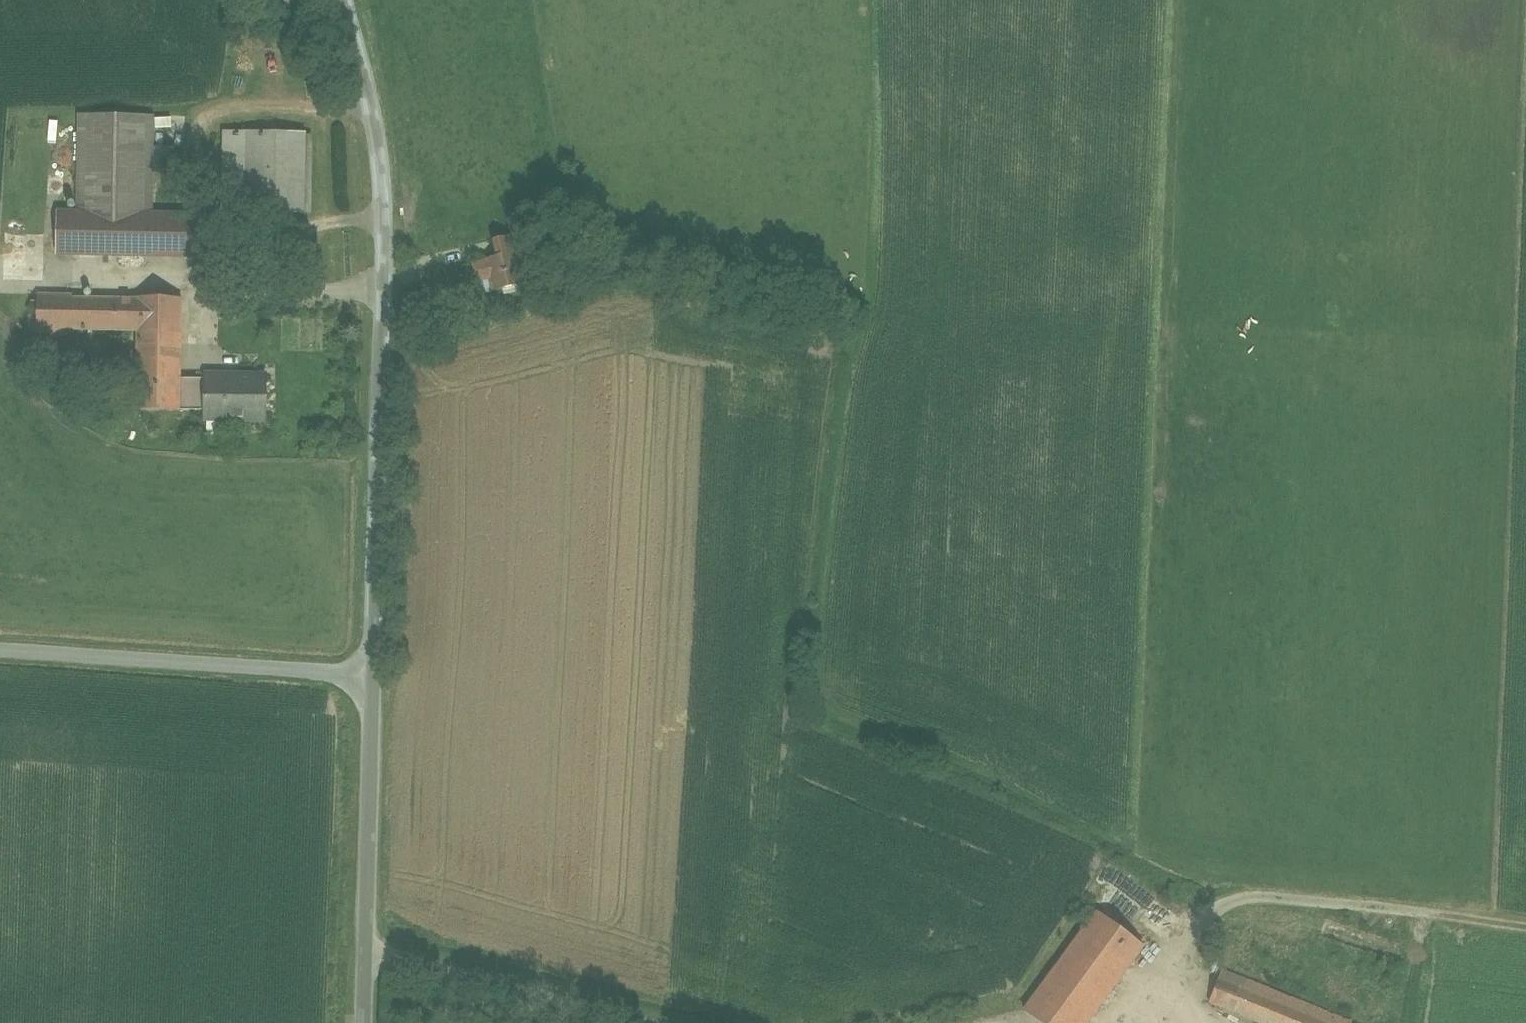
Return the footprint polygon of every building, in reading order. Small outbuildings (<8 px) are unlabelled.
[(151,122),(79,122),(79,216),(56,216),(56,252),(191,252),(191,217),(151,217),(151,122)] [(309,137),(224,135),(222,213),(307,215),(309,137)] [(528,294),(517,243),(484,250),(487,265),(472,268),(476,286),(488,283),(491,302),(528,294)] [(178,302),(36,299),(35,333),(141,335),(139,413),(177,414),(177,386),(178,302)] [(201,387),(177,386),(177,414),(200,414),(201,423),(264,425),(264,378),(202,377),(201,387)] [(1158,936),(1107,902),(1032,1013),(1046,1022),(1100,1022),(1158,936)] [(1212,1000),(1281,1022),(1304,1022),(1312,1000),(1222,970),(1212,1000)]
